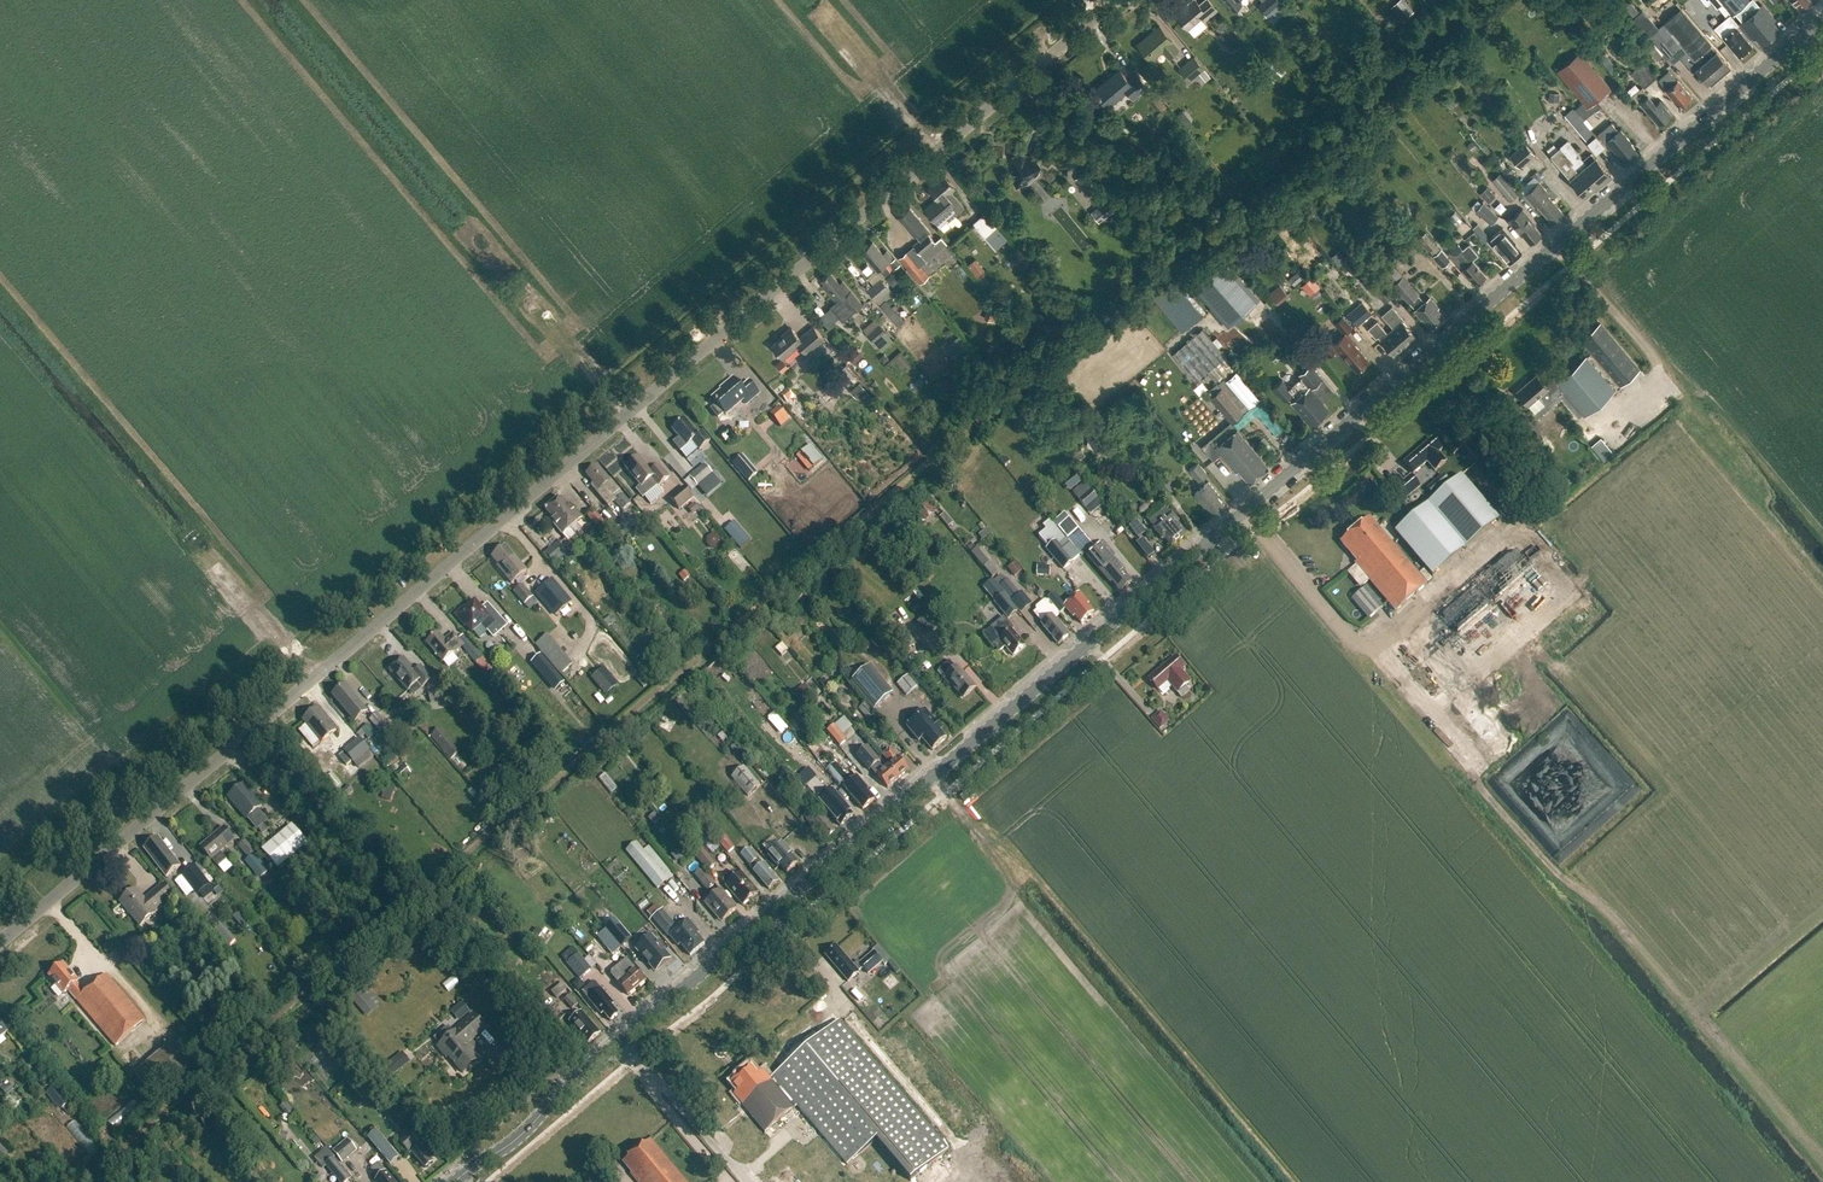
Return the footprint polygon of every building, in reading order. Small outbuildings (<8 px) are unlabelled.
[(1217,10),(1209,0),(1204,0),(1199,4),(1196,0),(1192,0),(1187,4),(1188,5),(1184,8),(1184,7),(1175,14),(1188,28),(1201,17),(1204,21),(1217,10)] [(1233,12),(1242,5),(1237,0),(1223,0),(1233,12)] [(1272,22),(1286,10),(1278,0),(1261,0),(1256,4),(1272,22)] [(1405,0),(1398,0),(1390,7),(1401,21),(1414,11),(1405,0)] [(1722,5),(1718,0),(1702,0),(1706,5),(1711,2),(1717,9),(1722,5)] [(1732,14),(1749,0),(1720,0),(1732,14)] [(1735,13),(1743,21),(1755,36),(1756,35),(1763,43),(1778,30),(1771,23),(1772,22),(1760,7),(1754,0),(1750,0),(1735,13)] [(1795,5),(1796,5),(1802,11),(1812,3),(1809,0),(1790,0),(1795,5)] [(1696,69),(1707,82),(1710,86),(1731,68),(1728,65),(1716,50),(1715,51),(1710,44),(1711,44),(1681,9),(1658,28),(1642,9),(1639,12),(1631,1),(1625,6),(1635,18),(1672,64),(1681,56),(1687,63),(1693,71),(1696,69)] [(1714,28),(1722,37),(1738,56),(1751,45),(1736,26),(1738,24),(1730,14),(1714,28)] [(1146,37),(1138,44),(1151,60),(1163,50),(1169,57),(1178,49),(1172,42),(1172,41),(1159,26),(1150,34),(1151,35),(1147,39),(1146,37)] [(1649,50),(1656,60),(1662,55),(1655,46),(1649,50)] [(1276,51),(1269,56),(1276,66),(1283,61),(1276,51)] [(1556,71),(1587,108),(1610,88),(1578,52),(1556,71)] [(1604,52),(1599,57),(1604,64),(1610,59),(1604,52)] [(1179,69),(1189,80),(1203,68),(1194,57),(1179,69)] [(1644,61),(1638,66),(1650,81),(1657,76),(1644,61)] [(1638,66),(1631,72),(1644,87),(1650,81),(1638,66)] [(1128,79),(1119,69),(1095,90),(1108,105),(1126,90),(1133,97),(1147,86),(1136,73),(1128,79)] [(1686,102),(1685,101),(1691,96),(1677,79),(1676,80),(1668,71),(1658,79),(1666,89),(1665,90),(1679,106),(1680,105),(1681,106),(1686,102)] [(1543,87),(1549,94),(1556,87),(1550,80),(1543,87)] [(1647,111),(1659,125),(1671,115),(1659,101),(1654,105),(1649,99),(1650,98),(1641,88),(1631,96),(1638,104),(1639,102),(1647,111)] [(1588,142),(1587,143),(1596,153),(1604,146),(1595,135),(1596,134),(1573,107),(1564,114),(1588,142)] [(1604,143),(1606,141),(1618,155),(1619,154),(1626,162),(1637,152),(1630,144),(1631,142),(1619,129),(1617,130),(1611,122),(1597,134),(1604,143)] [(1412,146),(1420,155),(1427,149),(1420,140),(1412,146)] [(1594,187),(1595,188),(1611,175),(1595,157),(1595,158),(1591,153),(1583,159),(1580,156),(1567,140),(1557,148),(1553,143),(1546,149),(1570,179),(1571,178),(1584,194),(1594,187)] [(1509,158),(1519,169),(1534,155),(1524,144),(1509,158)] [(1007,164),(1010,180),(1026,185),(1038,175),(1035,159),(1020,153),(1007,164)] [(1501,171),(1506,177),(1513,171),(1508,165),(1501,171)] [(1075,180),(1088,196),(1101,186),(1088,170),(1075,180)] [(1536,204),(1552,223),(1563,214),(1547,195),(1548,194),(1539,182),(1542,179),(1535,172),(1530,177),(1536,184),(1524,195),(1534,206),(1536,204)] [(1490,182),(1509,203),(1517,195),(1515,192),(1519,189),(1510,179),(1506,183),(1498,175),(1490,182)] [(925,210),(941,227),(948,221),(949,222),(965,208),(950,192),(954,188),(944,176),(929,188),(938,198),(925,210)] [(1450,190),(1459,201),(1464,197),(1455,186),(1450,190)] [(1480,194),(1488,204),(1496,197),(1487,187),(1480,194)] [(1109,198),(1091,212),(1099,223),(1117,209),(1109,198)] [(1474,212),(1489,227),(1497,219),(1481,204),(1474,212)] [(910,207),(898,217),(914,235),(915,234),(919,240),(913,245),(927,262),(948,244),(941,236),(935,241),(928,233),(930,231),(926,225),(910,207)] [(1521,234),(1529,243),(1541,233),(1533,225),(1534,223),(1522,209),(1508,221),(1520,236),(1521,234)] [(975,222),(987,236),(1000,225),(987,211),(975,222)] [(1500,252),(1509,263),(1522,252),(1514,243),(1515,242),(1503,228),(1488,241),(1498,253),(1500,252)] [(1430,250),(1436,245),(1425,233),(1419,238),(1430,250)] [(880,268),(885,275),(890,270),(884,264),(893,257),(887,250),(883,253),(872,241),(861,251),(878,270),(880,268)] [(1434,256),(1443,266),(1452,259),(1442,248),(1434,256)] [(1331,256),(1339,266),(1347,260),(1339,250),(1331,256)] [(1463,250),(1457,255),(1466,266),(1462,270),(1475,285),(1485,277),(1472,261),(1463,250)] [(1219,254),(1188,281),(1229,327),(1260,300),(1219,254)] [(918,259),(908,267),(921,281),(930,274),(918,259)] [(967,265),(978,279),(984,275),(972,261),(967,265)] [(1414,310),(1421,319),(1422,318),(1431,328),(1445,317),(1438,309),(1439,307),(1430,296),(1423,302),(1417,294),(1417,293),(1393,265),(1383,273),(1408,302),(1408,301),(1415,309),(1414,310)] [(1289,279),(1294,285),(1303,277),(1298,271),(1289,279)] [(862,304),(850,290),(842,281),(839,283),(830,272),(821,279),(824,283),(822,285),(837,302),(831,307),(842,321),(854,311),(862,304)] [(1314,292),(1324,284),(1315,273),(1305,281),(1314,292)] [(1159,306),(1180,331),(1205,312),(1176,277),(1163,287),(1172,297),(1159,306)] [(889,289),(890,289),(881,279),(867,290),(879,305),(893,294),(889,289)] [(1381,282),(1371,290),(1383,305),(1393,297),(1381,282)] [(893,298),(887,302),(900,323),(907,318),(893,298)] [(1348,315),(1356,325),(1371,313),(1363,302),(1348,315)] [(1381,317),(1391,330),(1405,346),(1416,337),(1402,321),(1391,308),(1381,317)] [(1335,349),(1346,363),(1348,361),(1356,371),(1368,360),(1355,344),(1356,343),(1347,332),(1352,328),(1343,316),(1335,322),(1345,334),(1332,344),(1326,336),(1317,344),(1327,356),(1335,349)] [(1381,340),(1393,355),(1405,346),(1391,330),(1387,333),(1377,321),(1368,329),(1376,339),(1380,336),(1382,338),(1381,340)] [(867,333),(882,350),(894,340),(879,323),(867,333)] [(1600,323),(1581,339),(1591,352),(1586,356),(1616,390),(1620,386),(1621,386),(1640,370),(1600,323)] [(813,326),(806,332),(799,337),(792,328),(771,345),(783,359),(799,345),(806,353),(816,344),(823,338),(813,326)] [(1200,381),(1212,370),(1220,380),(1212,386),(1216,391),(1212,395),(1234,421),(1263,397),(1206,327),(1176,351),(1200,381)] [(895,363),(908,351),(904,347),(891,359),(895,363)] [(1586,356),(1556,381),(1586,415),(1616,390),(1586,356)] [(782,359),(776,363),(782,372),(788,367),(782,359)] [(840,368),(847,377),(852,373),(844,364),(840,368)] [(1285,400),(1288,398),(1304,416),(1305,415),(1312,422),(1328,409),(1321,401),(1333,391),(1310,364),(1299,374),(1302,377),(1289,388),(1277,373),(1268,381),(1285,400)] [(1536,374),(1517,391),(1528,405),(1546,390),(1549,394),(1559,386),(1551,376),(1544,383),(1536,374)] [(711,410),(718,418),(724,413),(726,415),(743,400),(747,404),(759,393),(749,381),(741,388),(733,378),(725,385),(726,386),(712,398),(717,404),(711,410)] [(851,390),(858,398),(867,389),(860,382),(851,390)] [(791,420),(779,405),(769,414),(781,428),(791,420)] [(692,441),(699,450),(710,441),(702,432),(698,435),(685,419),(672,429),(686,446),(692,441)] [(720,434),(727,442),(736,433),(730,426),(720,434)] [(1236,471),(1238,469),(1250,483),(1268,467),(1236,428),(1228,435),(1226,433),(1224,435),(1222,433),(1215,439),(1219,443),(1215,446),(1236,471)] [(1404,463),(1414,474),(1427,462),(1435,471),(1446,463),(1438,453),(1441,450),(1432,439),(1404,463)] [(810,444),(800,452),(813,468),(823,460),(810,444)] [(639,457),(626,468),(641,486),(636,490),(643,498),(643,497),(650,505),(663,494),(657,487),(670,477),(660,466),(652,472),(639,457)] [(734,463),(750,481),(756,476),(740,458),(734,463)] [(1006,458),(1001,462),(1005,467),(1010,463),(1006,458)] [(1200,463),(1191,470),(1202,482),(1211,475),(1200,463)] [(704,464),(689,476),(698,487),(713,475),(704,464)] [(615,501),(623,511),(630,504),(619,491),(620,491),(611,480),(610,481),(597,466),(586,475),(594,484),(593,486),(598,490),(598,489),(601,493),(598,495),(608,507),(615,501)] [(1387,486),(1401,502),(1420,487),(1410,476),(1403,482),(1398,477),(1387,486)] [(1395,532),(1433,576),(1499,520),(1461,476),(1395,532)] [(1080,502),(1092,516),(1104,506),(1082,480),(1075,486),(1085,497),(1080,502)] [(1438,481),(1427,490),(1434,498),(1445,488),(1438,481)] [(1205,506),(1207,505),(1214,513),(1224,505),(1217,496),(1219,495),(1209,482),(1195,494),(1205,506)] [(684,486),(670,498),(679,509),(693,497),(684,486)] [(553,504),(577,532),(580,529),(576,524),(582,519),(570,505),(568,507),(560,497),(553,504)] [(936,512),(927,501),(917,509),(926,520),(936,512)] [(688,508),(694,515),(700,509),(694,503),(688,508)] [(550,520),(563,535),(569,530),(574,535),(577,532),(553,504),(545,510),(553,518),(550,520)] [(587,514),(599,528),(606,522),(594,508),(587,514)] [(624,522),(611,508),(603,514),(616,529),(624,522)] [(1165,540),(1171,548),(1186,535),(1178,525),(1179,523),(1172,514),(1171,515),(1166,509),(1149,523),(1154,529),(1153,530),(1162,541),(1165,540)] [(1357,562),(1355,563),(1396,611),(1427,585),(1370,518),(1340,543),(1357,562)] [(1071,534),(1080,524),(1076,520),(1067,529),(1071,534)] [(1137,521),(1129,527),(1138,538),(1145,532),(1137,521)] [(734,522),(724,531),(739,549),(750,541),(734,522)] [(1047,551),(1065,572),(1082,557),(1052,522),(1045,528),(1048,532),(1041,538),(1050,548),(1047,551)] [(1083,526),(1073,531),(1079,544),(1089,539),(1083,526)] [(558,541),(544,552),(555,565),(561,560),(561,557),(567,552),(558,541)] [(1111,584),(1112,583),(1121,593),(1132,583),(1123,573),(1125,572),(1113,558),(1115,556),(1103,542),(1087,556),(1111,584)] [(973,554),(994,578),(999,573),(978,548),(978,549),(972,543),(968,547),(974,553),(973,554)] [(499,566),(498,567),(512,583),(526,571),(505,546),(492,558),(499,566)] [(191,560),(195,554),(186,547),(181,553),(191,560)] [(1442,614),(1457,633),(1532,569),(1516,551),(1442,614)] [(551,580),(536,592),(555,615),(571,603),(551,580)] [(534,597),(523,585),(515,592),(526,604),(534,597)] [(1352,599),(1369,619),(1383,607),(1366,587),(1352,599)] [(995,603),(1009,619),(1019,611),(1005,594),(995,603)] [(1079,594),(1064,607),(1073,618),(1074,616),(1081,624),(1093,613),(1086,606),(1088,605),(1079,594)] [(464,608),(456,615),(461,620),(462,619),(472,631),(479,639),(489,630),(494,636),(506,625),(502,621),(495,620),(496,613),(488,604),(482,609),(475,601),(465,609),(464,608)] [(1042,625),(1059,645),(1069,636),(1055,619),(1060,614),(1049,601),(1034,614),(1043,624),(1042,625)] [(927,616),(922,620),(930,631),(935,626),(927,616)] [(1006,648),(1014,657),(1026,646),(1013,631),(1015,630),(1004,618),(991,629),(1001,640),(996,645),(996,647),(999,651),(1001,651),(1006,648)] [(477,662),(487,673),(494,667),(484,655),(464,633),(459,639),(454,633),(445,640),(439,632),(431,638),(428,638),(428,641),(427,642),(436,653),(436,655),(439,656),(443,661),(463,645),(478,661),(477,662)] [(547,635),(536,644),(543,652),(554,642),(547,635)] [(539,654),(531,661),(556,690),(564,683),(539,654)] [(1158,690),(1162,695),(1172,687),(1181,697),(1190,690),(1186,686),(1190,682),(1181,670),(1184,668),(1175,657),(1149,679),(1158,690)] [(421,666),(415,671),(404,658),(390,670),(408,690),(418,682),(423,687),(432,679),(421,666)] [(854,679),(877,706),(894,692),(871,664),(854,679)] [(951,684),(963,699),(976,688),(958,667),(944,678),(950,685),(951,684)] [(602,676),(596,682),(599,686),(597,688),(601,693),(605,689),(609,693),(612,691),(608,686),(610,685),(602,676)] [(898,686),(908,697),(918,688),(908,677),(898,686)] [(794,689),(804,702),(814,693),(806,683),(802,687),(800,684),(794,689)] [(346,685),(334,695),(356,721),(368,711),(346,685)] [(859,710),(869,721),(876,715),(867,704),(859,710)] [(303,720),(321,742),(335,730),(318,708),(303,720)] [(923,738),(933,750),(947,739),(940,731),(942,729),(927,711),(927,710),(908,726),(908,727),(909,726),(920,740),(923,738)] [(377,712),(369,720),(380,732),(388,725),(377,712)] [(1162,712),(1152,720),(1161,731),(1171,722),(1162,712)] [(780,735),(793,750),(800,744),(774,714),(767,721),(779,735),(780,735)] [(833,724),(825,730),(838,746),(846,739),(841,734),(833,724)] [(460,753),(440,728),(431,736),(451,760),(460,753)] [(1467,728),(1461,731),(1467,741),(1472,739),(1467,728)] [(827,770),(833,765),(826,756),(829,754),(829,749),(825,745),(809,744),(807,742),(810,740),(805,734),(800,739),(827,770)] [(1505,735),(1490,739),(1492,750),(1507,746),(1505,735)] [(360,738),(344,751),(354,763),(369,750),(360,738)] [(380,755),(391,747),(385,739),(374,747),(380,755)] [(582,740),(577,744),(581,748),(586,744),(582,740)] [(871,769),(887,789),(898,779),(886,766),(883,769),(878,763),(879,761),(867,747),(857,756),(869,770),(871,769)] [(886,766),(898,779),(908,771),(896,757),(889,749),(882,755),(890,763),(886,766)] [(405,757),(395,764),(399,771),(410,764),(405,757)] [(827,770),(840,786),(843,784),(846,787),(845,787),(864,809),(875,800),(867,791),(868,790),(857,777),(852,781),(836,763),(833,765),(827,770)] [(406,780),(417,771),(412,766),(402,775),(406,780)] [(731,778),(748,797),(761,786),(744,766),(731,778)] [(831,792),(819,778),(809,786),(843,826),(856,815),(834,790),(831,792)] [(258,809),(262,806),(244,784),(228,797),(246,819),(248,817),(257,829),(268,820),(258,809)] [(802,785),(792,793),(804,807),(814,799),(802,785)] [(388,788),(384,799),(389,801),(394,791),(388,788)] [(819,817),(817,819),(810,811),(804,816),(822,838),(824,836),(827,839),(836,832),(828,823),(829,822),(823,816),(820,819),(819,817)] [(710,835),(720,827),(715,822),(706,830),(710,835)] [(278,868),(308,844),(305,840),(292,825),(263,850),(276,865),(278,868)] [(213,856),(219,863),(228,856),(222,849),(234,839),(225,827),(201,847),(211,859),(213,856)] [(768,854),(780,844),(773,836),(762,846),(768,854)] [(158,867),(166,877),(180,866),(158,837),(146,847),(161,865),(158,867)] [(238,846),(247,858),(255,852),(245,840),(238,846)] [(720,845),(727,854),(733,849),(726,840),(720,845)] [(782,842),(768,854),(779,867),(781,865),(788,873),(798,864),(796,862),(797,861),(798,860),(782,842)] [(625,852),(656,889),(671,877),(655,856),(648,848),(643,852),(636,843),(625,852)] [(692,857),(706,873),(714,866),(701,849),(692,857)] [(749,867),(769,889),(778,882),(769,871),(771,870),(765,863),(763,864),(758,859),(758,860),(748,849),(741,855),(750,866),(749,867)] [(260,862),(251,870),(258,879),(268,871),(260,862)] [(195,865),(184,874),(199,893),(210,884),(195,865)] [(693,877),(706,893),(714,886),(701,870),(693,877)] [(727,886),(743,906),(751,899),(753,899),(758,895),(757,894),(758,893),(741,873),(737,877),(732,871),(722,880),(727,886)] [(135,889),(120,902),(140,925),(156,912),(155,911),(173,896),(163,884),(151,894),(152,895),(145,901),(135,889)] [(723,892),(709,904),(723,921),(737,908),(723,892)] [(237,912),(231,917),(236,922),(242,917),(237,912)] [(661,914),(653,921),(667,938),(669,936),(678,946),(680,944),(690,956),(704,944),(697,935),(699,933),(688,920),(677,929),(671,922),(669,924),(661,914)] [(616,919),(607,926),(622,945),(631,937),(616,919)] [(648,965),(649,964),(655,971),(670,958),(664,951),(665,951),(659,943),(658,944),(651,936),(636,949),(643,957),(642,957),(648,965)] [(621,950),(612,939),(603,946),(612,957),(621,950)] [(873,953),(860,964),(853,966),(836,946),(826,955),(848,981),(858,973),(857,972),(863,967),(868,973),(881,962),(873,953)] [(577,955),(572,947),(561,957),(566,964),(579,980),(591,970),(578,954),(577,955)] [(156,955),(149,958),(154,966),(160,962),(156,955)] [(619,967),(611,974),(616,980),(616,981),(628,996),(645,981),(633,966),(628,971),(625,968),(627,966),(624,962),(618,966),(619,967)] [(68,990),(76,1000),(116,1046),(146,1020),(107,974),(86,992),(77,982),(78,982),(64,964),(50,976),(65,994),(68,990)] [(301,968),(292,976),(298,983),(307,975),(301,968)] [(562,981),(551,991),(556,997),(557,996),(562,1001),(563,1000),(571,995),(573,993),(562,981)] [(600,1010),(610,1022),(619,1015),(612,1006),(614,1004),(595,982),(583,992),(589,1000),(598,1011),(600,1010)] [(380,1005),(365,988),(351,1000),(365,1017),(380,1005)] [(571,995),(563,1000),(571,1009),(578,1003),(571,995)] [(461,1019),(469,1012),(460,1002),(453,1009),(461,1019)] [(570,1022),(588,1043),(599,1034),(581,1013),(570,1022)] [(459,1026),(460,1028),(438,1047),(447,1058),(449,1057),(463,1073),(479,1060),(471,1051),(464,1043),(482,1027),(472,1015),(459,1026)] [(8,1031),(0,1021),(0,1039),(8,1031)] [(770,1080),(794,1108),(797,1106),(847,1165),(876,1141),(910,1181),(948,1150),(839,1021),(770,1080)] [(133,1074),(153,1097),(191,1064),(172,1042),(133,1074)] [(321,1059),(331,1057),(329,1050),(319,1052),(321,1059)] [(383,1066),(391,1076),(400,1069),(392,1059),(383,1066)] [(751,1067),(732,1083),(739,1091),(735,1094),(743,1104),(742,1105),(765,1132),(794,1108),(770,1080),(763,1071),(758,1076),(751,1067)] [(7,1082),(0,1088),(0,1089),(6,1097),(14,1090),(7,1082)] [(390,1111),(396,1119),(404,1112),(398,1104),(390,1111)] [(390,1165),(399,1158),(376,1131),(368,1138),(390,1165)] [(410,1154),(412,1153),(423,1144),(412,1131),(399,1142),(410,1154)] [(348,1139),(333,1152),(341,1162),(356,1150),(348,1139)] [(651,1140),(624,1162),(633,1172),(631,1174),(637,1181),(686,1181),(651,1140)] [(7,1167),(13,1161),(8,1155),(9,1153),(0,1143),(0,1159),(7,1167)] [(423,1144),(412,1153),(425,1168),(433,1162),(430,1159),(434,1157),(423,1144)] [(335,1159),(327,1166),(340,1181),(350,1181),(353,1179),(335,1159)] [(395,1181),(379,1163),(372,1170),(379,1178),(376,1181),(377,1181),(394,1181),(395,1181)]
